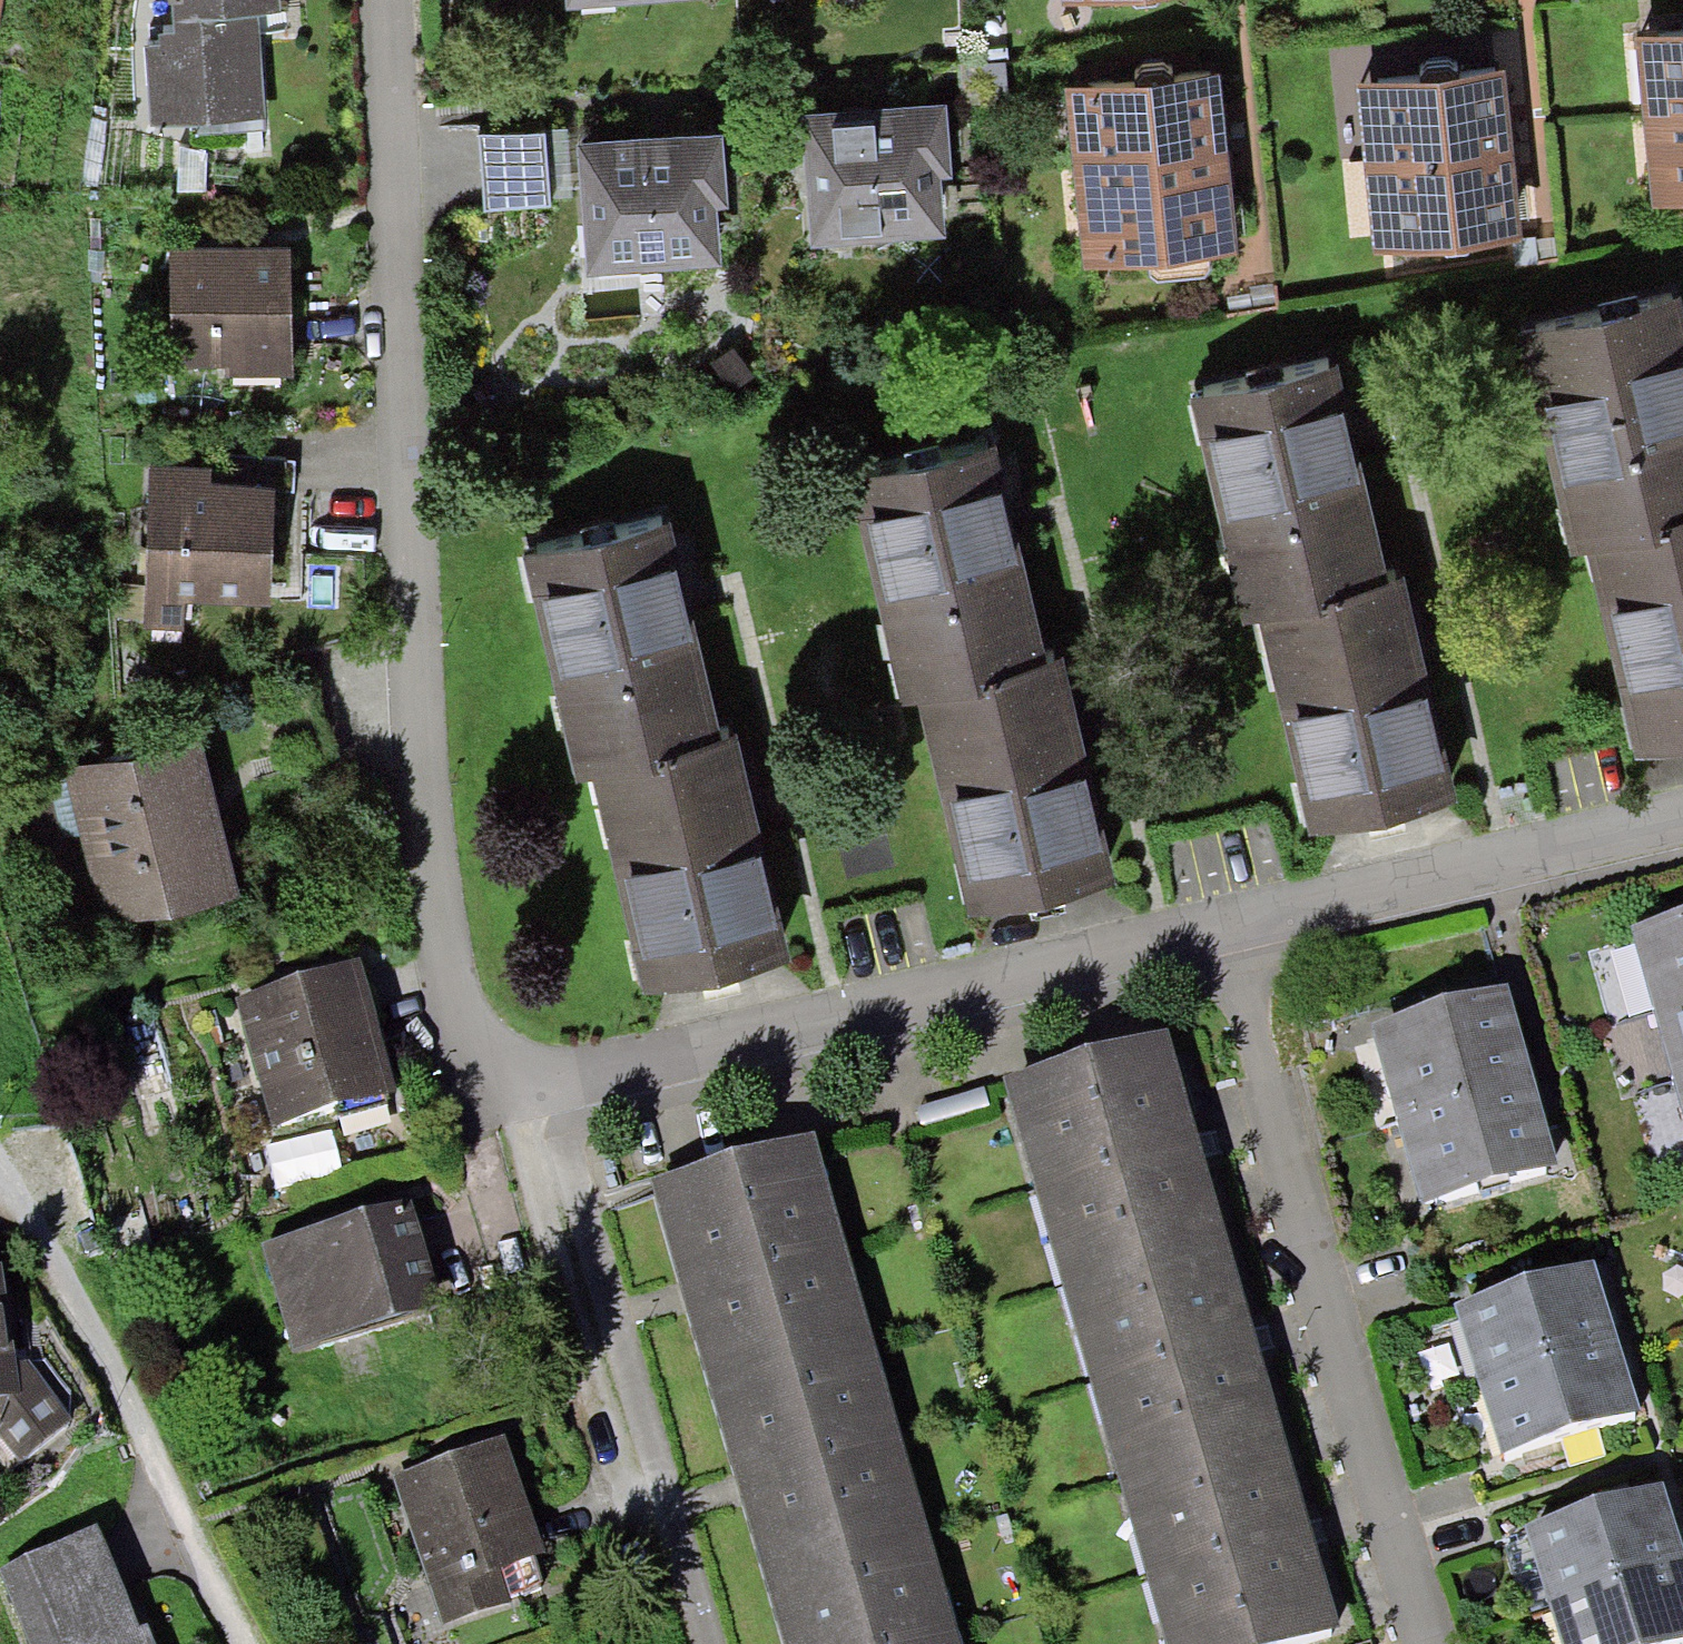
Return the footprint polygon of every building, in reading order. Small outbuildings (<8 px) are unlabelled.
[(176,23),(144,24),(147,118),(266,114),(262,18),(283,17),(283,0),(175,0),(176,23)] [(570,8),(683,0),(569,0),(570,8)] [(1642,112),(1682,109),(1682,25),(1636,29),(1642,112)] [(1352,69),(1359,158),(1514,146),(1506,56),(1352,69)] [(1071,169),(1229,153),(1221,62),(1062,77),(1071,169)] [(949,104),(809,111),(817,250),(945,243),(942,180),(953,179),(949,104)] [(1642,112),(1650,197),(1682,194),(1682,109),(1642,112)] [(489,211),(557,209),(554,132),(486,135),(489,211)] [(724,138),(579,145),(586,274),(721,266),(718,208),(728,207),(724,138)] [(1514,146),(1359,158),(1367,246),(1521,234),(1514,146)] [(1229,153),(1071,169),(1079,256),(1238,240),(1229,153)] [(200,250),(167,251),(169,368),(226,367),(226,377),(292,376),(290,249),(200,250)] [(1591,548),(1669,530),(1664,511),(1682,507),(1682,289),(1518,324),(1568,551),(1591,548)] [(1323,567),(1388,551),(1343,347),(1192,380),(1240,602),(1256,598),(1326,582),(1323,567)] [(985,652),(1048,638),(998,422),(843,457),(896,688),(919,683),(988,668),(985,652)] [(206,473),(138,473),(140,621),(184,621),(184,598),(276,597),(275,488),(206,489),(206,473)] [(659,729),(721,715),(671,505),(525,539),(577,760),(589,757),(661,741),(659,729)] [(1664,511),(1669,530),(1591,548),(1636,738),(1682,728),(1682,507),(1664,511)] [(1403,548),(1388,551),(1323,567),(1326,582),(1256,598),(1306,813),(1457,778),(1403,548)] [(1063,635),(1048,638),(985,652),(988,668),(919,683),(967,896),(1114,864),(1063,635)] [(740,711),(721,715),(659,729),(661,741),(589,757),(637,971),(790,937),(740,711)] [(200,729),(77,760),(116,912),(239,881),(200,729)] [(47,755),(23,761),(65,926),(89,920),(47,755)] [(1046,881),(1052,914),(1120,903),(1114,870),(1046,881)] [(1682,1003),(1682,920),(1632,934),(1653,1011),(1682,1003)] [(365,972),(242,1003),(276,1136),(399,1104),(365,972)] [(1393,1121),(1536,1083),(1530,1060),(1512,988),(1369,1024),(1393,1121)] [(1653,1011),(1673,1089),(1682,1086),(1682,1003),(1653,1011)] [(1004,1085),(1061,1277),(1223,1231),(1200,1152),(1166,1038),(1004,1085)] [(1542,1108),(1536,1083),(1393,1121),(1417,1211),(1560,1174),(1542,1108)] [(1673,1089),(1682,1123),(1682,1086),(1673,1089)] [(708,1401),(869,1355),(811,1151),(649,1197),(678,1299),(708,1401)] [(412,1209),(271,1251),(301,1350),(442,1308),(412,1209)] [(1223,1231),(1061,1277),(1119,1474),(1283,1425),(1258,1345),(1223,1231)] [(0,1266),(0,1436),(22,1459),(78,1408),(22,1346),(8,1265),(0,1266)] [(1480,1394),(1619,1351),(1609,1319),(1593,1266),(1454,1309),(1480,1394)] [(1619,1351),(1480,1394),(1501,1460),(1639,1418),(1626,1376),(1619,1351)] [(764,1596),(925,1550),(869,1355),(708,1401),(734,1493),(764,1596)] [(1119,1474),(1169,1643),(1301,1643),(1344,1631),(1316,1536),(1283,1425),(1119,1474)] [(507,1439),(392,1476),(441,1626),(511,1603),(500,1570),(545,1555),(507,1439)] [(1682,1563),(1682,1541),(1682,1540),(1667,1488),(1527,1531),(1549,1604),(1682,1563)] [(0,1580),(28,1643),(138,1643),(92,1540),(0,1580)] [(764,1596),(777,1643),(952,1643),(925,1550),(764,1596)] [(1549,1604),(1561,1643),(1682,1643),(1682,1563),(1549,1604)]
